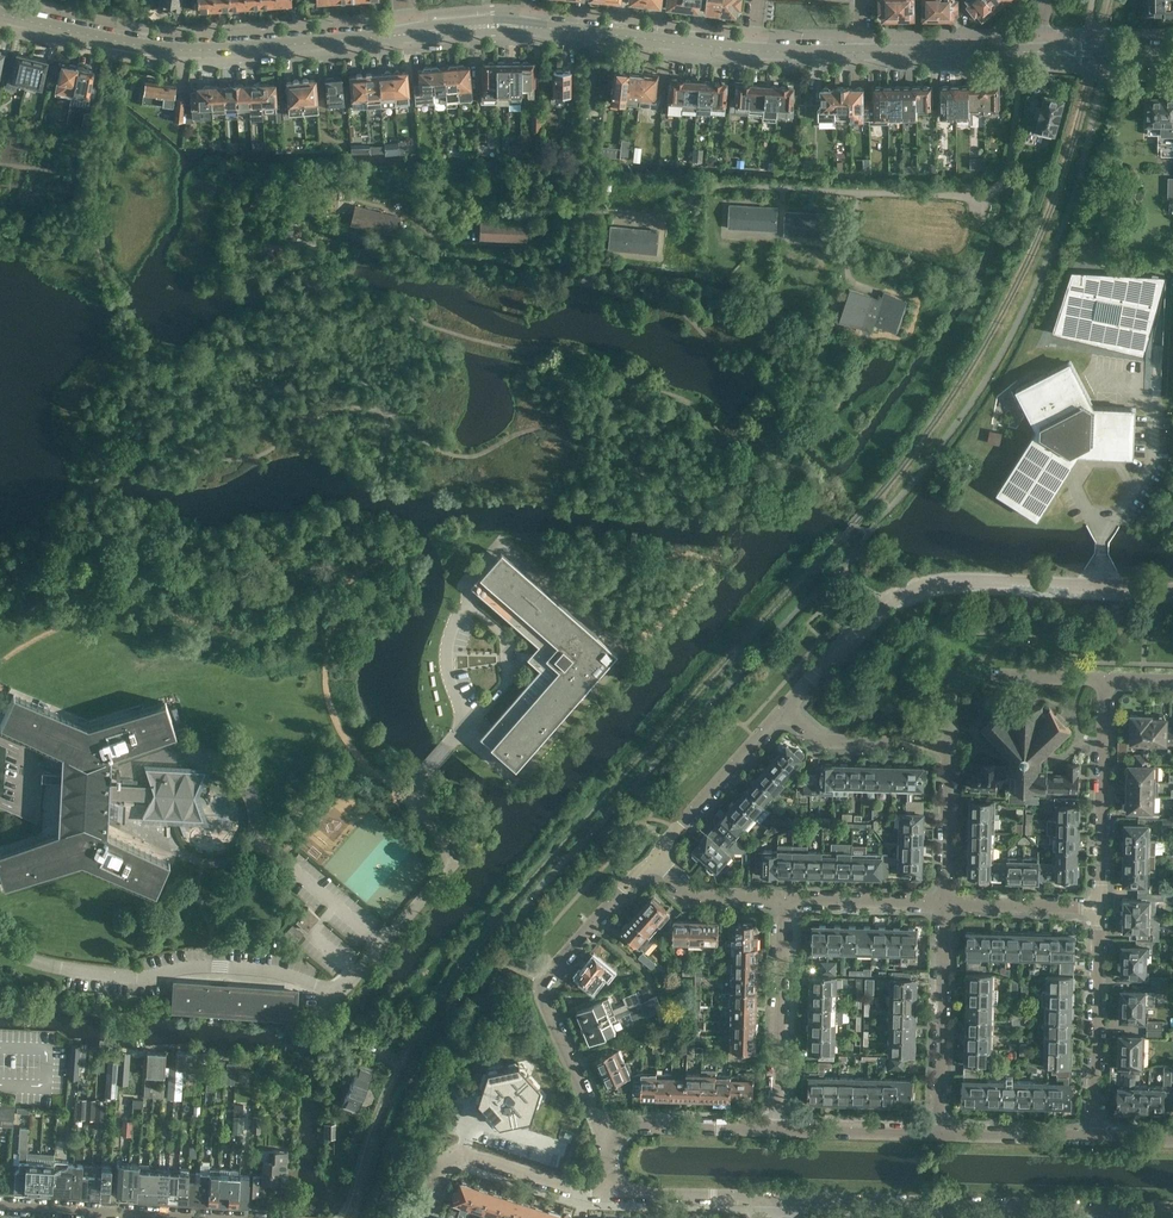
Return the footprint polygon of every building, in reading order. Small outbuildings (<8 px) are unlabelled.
[(159,8),(167,9),(167,10),(168,10),(167,12),(171,12),(172,10),(179,11),(181,0),(160,0),(159,8)] [(213,0),(197,0),(197,3),(195,3),(195,9),(198,9),(198,11),(214,10),(213,0)] [(214,10),(229,8),(229,0),(213,0),(214,10)] [(244,0),(229,0),(229,8),(245,7),(244,0)] [(683,0),(668,0),(668,2),(667,2),(666,7),(682,9),(683,0)] [(682,9),(697,11),(697,6),(697,3),(697,2),(698,2),(698,0),(683,0),(682,9)] [(720,0),(705,0),(705,3),(705,6),(705,7),(705,6),(704,12),(718,13),(720,0)] [(718,13),(734,15),(735,7),(739,8),(740,0),(720,0),(718,13)] [(899,0),(883,0),(880,0),(880,12),(883,12),(883,20),(899,19),(899,0)] [(899,19),(914,19),(914,0),(899,0),(899,19)] [(939,0),(924,0),(924,19),(939,19),(939,0)] [(939,19),(954,19),(954,11),(958,11),(958,0),(939,0),(939,19)] [(995,9),(988,0),(968,0),(971,3),(968,5),(975,14),(978,12),(983,18),(989,14),(991,14),(993,12),(993,10),(995,9)] [(1006,1),(1005,0),(988,0),(995,9),(996,8),(998,8),(1001,6),(1001,4),(1006,1)] [(1151,14),(1153,14),(1153,17),(1163,17),(1163,14),(1172,14),(1172,0),(1151,0),(1151,14)] [(26,83),(32,58),(17,54),(11,79),(8,78),(6,86),(15,89),(17,81),(26,83)] [(47,61),(32,58),(26,83),(41,87),(47,61)] [(495,97),(495,63),(493,61),(489,61),(488,63),(483,63),(483,64),(484,97),(481,97),(481,103),(496,103),(496,97),(495,97)] [(508,97),(508,63),(504,63),(504,61),(497,61),(497,63),(495,63),(495,97),(496,97),(508,97)] [(520,97),(519,63),(519,61),(513,61),(513,63),(508,63),(508,97),(520,97)] [(522,63),(519,63),(520,97),(533,97),(534,63),(529,63),(527,61),(524,61),(522,63)] [(72,95),(78,65),(70,64),(69,65),(63,64),(63,62),(62,62),(61,69),(60,69),(56,89),(61,90),(61,93),(72,95)] [(459,100),(456,64),(449,65),(447,67),(443,67),(446,101),(459,100)] [(462,64),(456,64),(459,100),(471,99),(470,77),(469,65),(464,66),(462,64)] [(84,66),(78,65),(72,95),(82,97),(83,94),(88,95),(92,75),(91,75),(92,68),(91,70),(85,68),(84,66)] [(433,102),(430,66),(424,67),(422,69),(418,70),(420,91),(414,92),(415,112),(421,111),(420,103),(433,102)] [(446,101),(443,67),(439,68),(437,66),(430,66),(433,102),(446,101)] [(569,94),(569,77),(569,71),(563,71),(561,69),(556,69),(555,71),(554,70),(553,99),(564,99),(564,94),(569,94)] [(625,96),(628,70),(614,69),(612,83),(610,94),(625,96)] [(393,72),(392,72),(395,104),(409,103),(406,71),(400,71),(398,70),(395,70),(393,72)] [(640,97),(643,72),(634,71),(633,72),(630,72),(630,70),(628,70),(625,96),(640,97)] [(384,73),(378,73),(381,106),(395,104),(392,72),(391,72),(389,71),(385,71),(384,73)] [(381,106),(378,73),(372,74),(370,72),(366,73),(365,74),(363,75),(366,107),(381,106)] [(652,73),(643,72),(640,97),(655,99),(657,76),(652,76),(652,74),(652,73)] [(366,107),(363,75),(361,73),(357,73),(356,75),(349,76),(352,108),(366,107)] [(325,78),(327,108),(344,107),(341,77),(325,78)] [(174,98),(176,84),(155,81),(154,79),(148,78),(147,80),(145,80),(144,92),(143,92),(142,102),(176,107),(174,121),(184,122),(187,100),(174,98)] [(302,80),(301,80),(304,112),(318,111),(317,101),(315,79),(309,80),(307,78),(303,78),(302,80)] [(667,111),(681,111),(683,79),(681,78),(679,78),(676,79),(670,78),(667,111)] [(696,112),(698,80),(692,80),(690,78),(687,78),(684,79),(683,79),(681,111),(696,112)] [(304,112),(301,80),(300,80),(298,79),(294,79),(293,81),(286,82),(288,98),(282,98),(283,117),(290,117),(290,114),(304,112)] [(710,113),(712,81),(711,81),(698,80),(696,112),(710,113)] [(714,80),(712,81),(710,113),(723,114),(725,83),(718,82),(716,80),(714,80)] [(262,104),(261,82),(254,83),(253,84),(249,85),(250,105),(262,104)] [(275,101),(274,83),(268,84),(266,82),(261,82),(262,104),(263,112),(282,111),(281,101),(275,101)] [(250,105),(249,85),(244,85),(242,83),(236,84),(237,114),(237,115),(250,114),(250,105)] [(748,113),(750,84),(748,84),(747,83),(744,83),(742,84),(736,83),(735,98),(730,98),(729,112),(748,113)] [(237,114),(236,84),(229,84),(228,86),(223,86),(225,115),(237,114)] [(762,110),(764,85),(750,84),(748,113),(756,113),(756,110),(762,110)] [(212,116),(210,85),(204,86),(202,87),(198,87),(198,91),(194,91),(194,93),(191,93),(192,114),(192,117),(212,116)] [(225,115),(223,86),(219,86),(217,85),(210,85),(212,116),(225,115)] [(777,111),(778,86),(764,85),(762,110),(777,111)] [(780,86),(778,86),(777,111),(790,112),(793,87),(786,87),(785,85),(781,85),(780,86)] [(917,111),(917,85),(912,85),(912,86),(903,86),(903,111),(917,111)] [(922,85),(917,85),(917,111),(917,112),(932,112),(932,86),(922,86),(922,85)] [(956,114),(956,85),(950,85),(950,86),(941,86),(941,109),(950,108),(950,115),(956,114)] [(970,114),(970,86),(961,86),(961,85),(956,85),(956,114),(970,114)] [(985,108),(985,85),(979,85),(979,86),(970,86),(970,114),(983,114),(983,108),(985,108)] [(989,85),(985,85),(985,108),(999,108),(999,86),(989,86),(989,85)] [(889,115),(889,86),(883,86),(883,87),(874,87),(874,115),(889,115)] [(903,111),(903,86),(894,87),(894,86),(889,86),(889,115),(889,114),(902,114),(902,111),(903,111)] [(836,115),(836,87),(835,87),(835,88),(829,88),(828,87),(824,87),(823,88),(821,88),(821,125),(831,125),(831,113),(836,113),(836,115)] [(850,113),(850,88),(850,87),(836,87),(836,115),(845,115),(845,113),(850,113)] [(865,115),(864,88),(862,88),(861,87),(858,87),(856,88),(850,88),(850,113),(855,113),(855,115),(865,115)] [(1046,96),(1045,102),(1038,100),(1039,100),(1029,97),(1027,97),(1024,112),(1041,116),(1036,131),(1054,136),(1058,121),(1059,121),(1061,112),(1060,112),(1063,100),(1061,100),(1062,97),(1055,95),(1054,98),(1046,96)] [(1172,97),(1171,96),(1165,96),(1164,97),(1163,97),(1163,98),(1148,98),(1148,135),(1158,135),(1157,148),(1172,148),(1172,97)] [(488,135),(488,147),(496,147),(496,134),(488,135)] [(398,141),(390,142),(390,154),(400,155),(398,141)] [(609,148),(602,147),(600,156),(607,157),(609,148)] [(641,148),(634,147),(632,161),(640,162),(641,148)] [(620,148),(620,156),(628,156),(629,149),(620,148)] [(693,148),(692,161),(702,162),(703,149),(693,148)] [(985,156),(970,156),(970,166),(985,166),(985,156)] [(737,159),(736,167),(744,168),(744,160),(737,159)] [(395,236),(400,218),(356,207),(351,224),(395,236)] [(776,230),(777,209),(731,207),(730,228),(776,230)] [(833,215),(785,212),(784,235),(831,237),(833,215)] [(526,225),(480,223),(480,239),(526,241),(526,225)] [(657,232),(610,228),(609,249),(655,253),(657,232)] [(294,229),(285,231),(286,242),(295,241),(294,229)] [(1072,272),(1047,348),(1096,350),(1093,401),(1091,402),(1094,408),(1099,405),(1102,350),(1151,352),(1151,361),(1162,362),(1166,277),(1072,272)] [(306,281),(309,292),(329,286),(327,276),(306,281)] [(909,301),(884,292),(881,302),(873,299),(873,297),(848,288),(837,320),(871,332),(874,324),(899,332),(909,301)] [(1132,456),(1133,436),(1134,410),(1094,408),(1091,402),(1070,363),(1018,390),(1038,430),(999,492),(1038,517),(1076,457),(1078,453),(1090,454),(1132,456)] [(615,652),(513,563),(501,552),(472,585),(549,653),(536,654),(537,660),(549,660),(481,737),(505,758),(516,745),(526,753),(615,652)] [(1121,616),(1122,628),(1148,627),(1148,618),(1136,618),(1136,616),(1121,616)] [(206,772),(205,771),(204,772),(147,769),(146,768),(145,768),(146,770),(151,786),(110,784),(111,756),(176,734),(165,702),(88,728),(14,694),(0,725),(62,754),(61,772),(57,771),(57,781),(61,781),(58,831),(0,851),(0,873),(4,885),(81,862),(156,893),(169,862),(106,835),(109,798),(151,801),(143,818),(144,818),(144,817),(202,820),(194,796),(206,772)] [(1009,795),(1009,796),(1024,796),(1039,797),(1055,797),(1060,797),(1060,790),(1079,791),(1079,775),(1079,764),(1068,764),(1068,775),(1047,774),(1047,769),(1046,769),(1046,771),(1040,770),(1040,764),(1042,764),(1043,763),(1043,764),(1045,758),(1045,757),(1044,755),(1052,748),(1053,749),(1054,749),(1053,747),(1060,739),(1062,741),(1063,740),(1061,738),(1069,731),(1071,733),(1072,732),(1066,726),(1069,723),(1058,712),(1055,714),(1049,708),(1048,709),(1050,710),(1046,713),(1041,711),(1041,707),(1044,707),(1044,706),(1035,705),(1035,702),(1019,702),(1019,705),(1011,705),(1011,706),(1013,706),(1013,711),(1008,713),(1005,709),(1006,708),(1005,707),(999,713),(997,710),(985,721),(988,724),(982,729),(982,730),(984,729),(992,737),(990,739),(991,739),(993,738),(1000,745),(998,747),(999,748),(1001,746),(1008,754),(1007,756),(1007,757),(1009,763),(1009,762),(1009,763),(1012,763),(1012,770),(1009,770),(1009,771),(1012,771),(1011,787),(1009,787),(1009,789),(1009,795)] [(1149,754),(1150,744),(1151,716),(1131,715),(1130,730),(1132,730),(1131,744),(1136,744),(1135,764),(1151,765),(1152,755),(1149,754)] [(1171,730),(1171,727),(1167,727),(1167,719),(1166,719),(1164,715),(1159,715),(1158,718),(1151,718),(1151,716),(1150,744),(1172,745),(1172,730),(1171,730)] [(780,753),(776,758),(794,774),(804,762),(801,759),(804,756),(804,753),(800,749),(797,749),(794,753),(787,746),(786,747),(783,746),(780,751),(780,753)] [(794,774),(776,758),(774,758),(770,762),(771,764),(766,769),(784,785),(794,774)] [(997,766),(990,765),(990,760),(982,760),(982,765),(983,765),(983,768),(972,768),(972,779),(970,780),(970,785),(972,786),(972,788),(988,788),(989,789),(993,790),(995,788),(997,788),(997,778),(1003,778),(1004,770),(997,770),(997,766)] [(832,790),(833,766),(832,764),(826,764),(825,765),(819,765),(819,774),(817,774),(817,775),(812,775),(812,782),(811,795),(818,795),(818,789),(832,790)] [(847,790),(848,766),(847,764),(841,764),(840,766),(833,766),(832,790),(847,790)] [(862,790),(863,766),(861,765),(856,764),(855,766),(848,766),(847,790),(862,790)] [(1151,766),(1151,765),(1135,764),(1135,766),(1129,765),(1129,767),(1126,768),(1126,773),(1129,774),(1129,780),(1153,781),(1153,766),(1151,766)] [(877,791),(877,767),(876,765),(871,765),(869,767),(863,766),(862,790),(877,791)] [(892,791),(892,767),(891,765),(885,765),(884,767),(877,767),(877,791),(892,791)] [(906,792),(907,768),(906,766),(900,766),(899,767),(892,767),(892,791),(906,792)] [(923,768),(907,768),(906,792),(906,801),(912,801),(913,792),(923,792),(923,777),(927,777),(927,769),(923,769),(923,768)] [(784,785),(766,769),(764,769),(760,773),(761,775),(756,780),(774,796),(784,785)] [(812,782),(812,775),(812,774),(811,774),(811,781),(809,781),(809,782),(804,782),(804,795),(811,795),(812,782)] [(774,796),(756,780),(754,780),(750,784),(751,786),(746,791),(764,807),(774,796)] [(1152,796),(1153,781),(1129,780),(1129,782),(1126,783),(1126,788),(1129,789),(1128,796),(1152,796)] [(764,807),(746,791),(744,791),(740,795),(741,797),(737,802),(755,818),(764,807)] [(1152,811),(1152,796),(1128,796),(1128,802),(1125,803),(1125,808),(1128,810),(1128,811),(1139,811),(1139,818),(1151,819),(1159,819),(1159,814),(1157,811),(1152,811)] [(1060,797),(1055,797),(1054,821),(1078,821),(1078,816),(1080,815),(1080,808),(1078,807),(1079,798),(1060,797)] [(971,812),(971,817),(995,818),(995,803),(972,802),(972,801),(971,801),(971,803),(969,804),(969,811),(971,812)] [(755,818),(737,802),(734,802),(731,806),(731,808),(727,813),(745,829),(755,818)] [(923,815),(923,808),(904,807),(904,814),(899,814),(899,828),(923,829),(923,823),(925,822),(925,817),(923,815)] [(745,829),(727,813),(725,813),(721,817),(721,819),(717,824),(728,834),(735,840),(745,829)] [(994,833),(995,818),(971,817),(971,818),(969,819),(969,826),(971,827),(971,832),(994,833)] [(1151,831),(1151,819),(1139,818),(1139,825),(1126,825),(1126,826),(1124,828),(1124,832),(1125,834),(1125,840),(1150,840),(1150,831),(1151,831)] [(1080,823),(1078,821),(1054,821),(1054,835),(1078,835),(1078,831),(1080,829),(1080,823)] [(703,863),(724,839),(728,834),(717,824),(707,836),(706,834),(701,840),(702,841),(692,853),(693,853),(693,856),(697,859),(699,859),(703,863)] [(923,830),(923,829),(899,828),(899,843),(922,844),(923,838),(924,837),(925,831),(923,830)] [(994,848),(994,833),(971,832),(969,834),(968,841),(970,842),(970,847),(994,848)] [(728,834),(724,839),(703,863),(708,867),(707,869),(712,872),(714,872),(716,874),(734,854),(743,854),(746,851),(735,840),(728,834)] [(1078,836),(1078,835),(1054,835),(1053,850),(1077,851),(1077,846),(1079,844),(1079,838),(1078,836)] [(1149,855),(1150,840),(1125,840),(1125,841),(1124,842),(1123,847),(1125,848),(1125,855),(1149,855)] [(922,845),(922,844),(899,843),(898,858),(922,859),(922,853),(924,852),(924,846),(922,845)] [(994,862),(994,848),(970,847),(968,849),(968,855),(970,857),(970,861),(994,862)] [(1077,851),(1053,850),(1053,864),(1077,864),(1077,860),(1079,859),(1079,852),(1077,851)] [(777,875),(778,851),(763,851),(763,853),(758,853),(758,860),(756,860),(756,873),(762,873),(762,875),(764,875),(765,877),(770,877),(772,875),(777,875)] [(792,875),(793,851),(778,851),(777,875),(778,875),(780,877),(785,877),(786,875),(792,875)] [(807,876),(808,852),(793,851),(792,875),(793,876),(794,877),(800,877),(801,876),(807,876)] [(822,876),(823,852),(808,852),(807,876),(808,876),(809,878),(815,878),(816,876),(822,876)] [(837,877),(838,853),(823,852),(822,876),(823,876),(824,878),(830,878),(831,876),(837,877)] [(852,877),(852,853),(838,853),(837,877),(838,877),(839,878),(845,879),(846,877),(852,877)] [(867,877),(867,853),(852,853),(852,877),(853,877),(854,879),(859,879),(861,877),(867,877)] [(882,875),(882,865),(882,864),(882,858),(882,854),(867,853),(867,877),(872,878),(873,879),(879,880),(880,878),(882,878),(882,876),(882,875)] [(1149,870),(1149,855),(1125,855),(1125,861),(1123,862),(1123,867),(1124,868),(1124,870),(1149,870)] [(898,858),(889,858),(882,858),(882,864),(889,864),(898,864),(898,873),(913,874),(913,877),(920,877),(920,874),(922,874),(922,859),(898,858)] [(1023,882),(1023,859),(1008,858),(1008,863),(1008,880),(1008,881),(1009,881),(1010,883),(1016,883),(1018,882),(1023,882)] [(1038,863),(1038,859),(1023,859),(1023,882),(1028,882),(1029,884),(1036,884),(1037,882),(1038,882),(1038,881),(1044,881),(1045,875),(1045,867),(1038,867),(1038,863)] [(1002,862),(994,862),(970,861),(970,865),(968,866),(968,873),(969,874),(969,877),(979,877),(979,879),(986,879),(986,877),(991,878),(991,879),(1008,880),(1008,863),(1003,862),(1002,862)] [(1077,868),(1077,864),(1053,864),(1045,864),(1045,867),(1045,875),(1044,881),(1053,881),(1053,880),(1059,881),(1073,882),(1073,880),(1076,880),(1077,878),(1078,877),(1078,870),(1077,868)] [(1149,885),(1149,870),(1124,870),(1124,876),(1123,877),(1123,881),(1124,883),(1124,885),(1139,885),(1139,892),(1151,893),(1151,885),(1149,885)] [(1125,910),(1125,916),(1150,917),(1155,917),(1155,901),(1164,901),(1172,901),(1172,894),(1160,894),(1138,893),(1138,900),(1137,899),(1137,900),(1128,900),(1128,899),(1123,899),(1123,907),(1123,910),(1125,910)] [(652,898),(642,909),(661,925),(671,914),(659,904),(660,903),(654,898),(653,899),(652,898)] [(296,921),(307,931),(319,917),(308,907),(296,921)] [(661,925),(642,909),(632,920),(651,937),(661,925)] [(1150,932),(1150,917),(1125,916),(1125,922),(1123,922),(1123,924),(1122,924),(1122,933),(1127,933),(1127,932),(1136,932),(1136,933),(1137,933),(1136,940),(1153,940),(1153,933),(1150,932)] [(632,920),(622,932),(624,933),(623,934),(628,939),(629,938),(645,952),(655,941),(651,937),(632,920)] [(688,947),(689,921),(674,921),(674,927),(673,937),(673,945),(673,946),(688,947)] [(703,947),(704,922),(689,921),(688,947),(703,947)] [(719,922),(704,922),(703,947),(718,948),(718,944),(718,939),(719,939),(719,932),(720,932),(721,924),(719,924),(719,922)] [(731,940),(726,940),(726,947),(733,947),(733,946),(757,947),(758,937),(753,937),(753,925),(752,925),(752,923),(744,923),(744,925),(738,925),(731,925),(731,940)] [(827,952),(828,927),(826,927),(826,926),(820,925),(820,927),(813,927),(813,934),(811,934),(811,939),(813,939),(812,951),(827,952)] [(842,952),(843,927),(841,927),(841,926),(835,926),(834,927),(828,927),(827,952),(842,952)] [(857,952),(858,928),(855,928),(855,926),(849,926),(849,928),(843,927),(842,952),(857,952)] [(872,953),(873,928),(870,928),(870,927),(864,927),(864,928),(858,928),(857,952),(872,953)] [(887,953),(888,929),(885,929),(885,927),(879,927),(879,928),(873,928),(872,953),(887,953)] [(902,954),(903,929),(900,929),(900,928),(894,927),(894,929),(888,929),(887,953),(902,954)] [(909,929),(903,929),(902,954),(917,954),(917,935),(919,935),(919,931),(917,931),(918,929),(915,929),(915,928),(909,928),(909,929)] [(1005,960),(1006,932),(1000,932),(1000,931),(993,931),(991,931),(991,936),(990,957),(990,960),(1005,960)] [(1020,961),(1021,932),(1015,932),(1015,931),(1008,931),(1008,932),(1006,932),(1005,960),(1020,961)] [(1036,961),(1036,933),(1035,933),(1035,932),(1028,931),(1028,932),(1021,932),(1020,961),(1036,961)] [(990,957),(991,936),(982,936),(982,934),(974,934),(974,933),(967,932),(966,940),(967,940),(967,962),(981,962),(981,957),(990,957)] [(1051,958),(1051,938),(1051,933),(1050,933),(1050,932),(1043,932),(1043,933),(1036,933),(1036,961),(1049,962),(1049,958),(1051,958)] [(1060,938),(1051,938),(1051,958),(1060,958),(1060,965),(1074,965),(1074,957),(1071,957),(1072,952),(1074,952),(1075,943),(1076,943),(1076,935),(1069,935),(1069,936),(1060,936),(1060,938)] [(1150,955),(1150,947),(1153,947),(1153,940),(1136,940),(1136,947),(1123,946),(1122,953),(1121,953),(1120,962),(1146,962),(1146,955),(1150,955)] [(757,962),(757,947),(733,946),(733,947),(732,962),(757,962)] [(652,970),(656,964),(642,952),(638,958),(652,970)] [(581,971),(581,972),(579,974),(580,977),(580,978),(594,989),(604,976),(608,979),(613,972),(605,965),(605,966),(595,958),(590,965),(589,964),(584,971),(585,971),(581,971)] [(757,977),(757,962),(732,962),(732,977),(757,977)] [(980,970),(981,966),(981,962),(967,962),(967,971),(967,970),(980,970)] [(1146,970),(1146,962),(1120,962),(1120,970),(1122,970),(1122,977),(1149,978),(1149,970),(1146,970)] [(1074,974),(1074,965),(1060,965),(1060,968),(1059,973),(1073,973),(1073,974),(1074,974)] [(836,975),(836,967),(829,967),(816,967),(816,974),(836,975)] [(916,986),(916,985),(916,980),(906,979),(907,972),(892,972),(891,994),(916,995),(916,992),(917,993),(918,986),(916,986)] [(966,982),(966,988),(992,989),(993,974),(967,974),(967,975),(965,975),(965,982),(966,982)] [(1045,976),(1044,991),(1073,991),(1074,985),(1075,985),(1075,978),(1074,978),(1074,976),(1047,976),(1045,976)] [(756,992),(757,977),(732,977),(731,991),(756,992)] [(811,986),(811,992),(836,993),(836,978),(811,977),(811,980),(810,980),(810,986),(811,986)] [(1167,992),(1167,984),(1152,984),(1151,991),(1121,991),(1121,997),(1119,997),(1119,1006),(1145,1006),(1154,1007),(1155,992),(1167,992)] [(299,1018),(299,1016),(300,996),(279,995),(279,990),(264,989),(264,991),(179,985),(177,1008),(263,1014),(262,1015),(299,1018)] [(992,1004),(992,989),(966,988),(966,990),(965,990),(965,997),(966,997),(966,1003),(992,1004)] [(756,1007),(756,992),(731,991),(731,1006),(756,1007)] [(1073,993),(1073,991),(1044,991),(1044,1006),(1073,1006),(1073,1000),(1074,1000),(1074,993),(1073,993)] [(583,1027),(641,1003),(636,992),(623,998),(625,1004),(607,1012),(603,1001),(577,1012),(583,1027)] [(835,1008),(836,993),(811,992),(811,994),(810,994),(809,1001),(811,1001),(811,1007),(835,1008)] [(916,1001),(916,995),(891,994),(891,1009),(916,1010),(916,1007),(917,1007),(917,1001),(916,1001)] [(642,1007),(641,1003),(583,1027),(590,1043),(616,1033),(611,1021),(629,1014),(632,1020),(645,1014),(653,1011),(650,1003),(642,1007)] [(992,1019),(992,1004),(966,1003),(966,1005),(965,1005),(964,1012),(966,1012),(965,1018),(992,1019)] [(755,1022),(756,1007),(731,1006),(731,1007),(725,1007),(725,1012),(731,1012),(730,1021),(755,1022)] [(1073,1008),(1073,1006),(1044,1006),(1043,1021),(1073,1021),(1073,1015),(1074,1015),(1074,1008),(1073,1008)] [(1145,1013),(1145,1006),(1119,1006),(1119,1014),(1121,1014),(1121,1021),(1148,1022),(1148,1028),(1153,1028),(1168,1029),(1168,1021),(1148,1020),(1148,1013),(1145,1013)] [(835,1023),(835,1008),(811,1007),(811,1009),(809,1009),(809,1015),(810,1015),(810,1022),(835,1023)] [(915,1016),(916,1010),(891,1009),(891,1024),(915,1025),(915,1022),(917,1022),(917,1016),(915,1016)] [(991,1034),(992,1019),(965,1018),(965,1025),(964,1025),(964,1032),(965,1032),(965,1033),(991,1034)] [(671,1021),(670,1039),(680,1039),(680,1021),(671,1021)] [(755,1037),(755,1022),(730,1021),(730,1036),(755,1037)] [(1072,1028),(1073,1021),(1043,1021),(1043,1036),(1072,1036),(1072,1035),(1073,1035),(1073,1028),(1072,1028)] [(835,1037),(835,1023),(810,1022),(810,1024),(809,1024),(809,1030),(810,1030),(810,1037),(835,1037)] [(915,1031),(915,1025),(891,1024),(890,1039),(915,1040),(915,1037),(916,1037),(916,1031),(915,1031)] [(991,1049),(991,1034),(965,1033),(965,1040),(964,1040),(964,1047),(965,1047),(965,1048),(991,1049)] [(1120,1046),(1120,1051),(1143,1052),(1144,1037),(1132,1036),(1130,1036),(1121,1036),(1121,1035),(1120,1035),(1120,1037),(1118,1037),(1118,1044),(1120,1046)] [(755,1052),(755,1037),(730,1036),(730,1059),(745,1060),(745,1053),(753,1053),(753,1052),(755,1052)] [(1072,1042),(1072,1036),(1043,1036),(1043,1051),(1072,1051),(1072,1050),(1073,1050),(1073,1043),(1072,1042)] [(834,1052),(835,1037),(810,1037),(810,1039),(808,1039),(808,1045),(810,1045),(810,1052),(819,1052),(819,1059),(834,1060),(834,1052)] [(915,1046),(915,1040),(890,1039),(890,1054),(914,1055),(914,1052),(916,1052),(916,1046),(915,1046)] [(597,1058),(603,1072),(625,1063),(619,1049),(622,1048),(620,1042),(612,1042),(602,1046),(605,1053),(598,1056),(598,1058),(597,1058)] [(990,1064),(991,1049),(965,1048),(964,1054),(963,1054),(963,1062),(964,1062),(964,1063),(990,1064)] [(70,1078),(79,1079),(82,1050),(72,1049),(70,1078)] [(1072,1057),(1072,1051),(1043,1051),(1042,1066),(1071,1066),(1071,1065),(1072,1065),(1073,1057),(1072,1057)] [(1143,1067),(1143,1052),(1120,1051),(1120,1056),(1119,1056),(1118,1059),(1117,1065),(1119,1066),(1119,1067),(1121,1067),(1121,1066),(1135,1067),(1140,1067),(1143,1067)] [(155,1076),(156,1052),(147,1052),(145,1075),(155,1076)] [(164,1077),(166,1053),(156,1052),(155,1076),(164,1077)] [(181,1100),(183,1069),(186,1069),(187,1052),(177,1052),(175,1077),(174,1099),(181,1100)] [(120,1053),(118,1084),(127,1084),(129,1053),(120,1053)] [(207,1054),(197,1053),(196,1070),(202,1070),(201,1081),(206,1081),(207,1078),(207,1054)] [(336,1068),(343,1071),(349,1058),(341,1055),(336,1068)] [(116,1098),(116,1092),(118,1062),(108,1061),(105,1097),(116,1098)] [(488,1065),(477,1100),(498,1123),(529,1117),(539,1086),(518,1062),(498,1067),(495,1063),(488,1065)] [(823,1102),(824,1078),(824,1070),(825,1070),(825,1062),(819,1062),(819,1073),(810,1073),(810,1077),(803,1077),(803,1094),(809,1094),(808,1096),(807,1096),(807,1100),(808,1100),(808,1102),(811,1102),(811,1103),(817,1104),(817,1102),(823,1102)] [(359,1063),(351,1082),(365,1088),(373,1068),(359,1063)] [(633,1088),(634,1075),(630,1076),(625,1063),(603,1072),(608,1086),(610,1086),(611,1087),(618,1084),(620,1090),(626,1088),(633,1088)] [(235,1065),(225,1064),(225,1076),(234,1076),(235,1065)] [(978,1075),(978,1072),(978,1067),(964,1067),(964,1075),(978,1075)] [(1071,1070),(1057,1069),(1057,1075),(1056,1078),(1071,1078),(1071,1069),(1071,1070)] [(206,1081),(205,1090),(214,1091),(215,1072),(207,1071),(207,1078),(206,1081)] [(656,1098),(657,1073),(642,1073),(638,1073),(634,1075),(633,1088),(640,1088),(640,1096),(641,1096),(641,1098),(656,1098)] [(671,1098),(671,1074),(657,1073),(656,1098),(671,1098)] [(738,1076),(730,1075),(730,1100),(742,1100),(742,1095),(753,1096),(754,1094),(755,1094),(755,1087),(754,1087),(754,1080),(753,1080),(754,1073),(738,1073),(738,1076)] [(1134,1110),(1135,1073),(1126,1073),(1125,1089),(1120,1088),(1120,1087),(1119,1087),(1119,1092),(1116,1092),(1116,1099),(1118,1099),(1118,1100),(1119,1100),(1118,1109),(1121,1112),(1126,1113),(1129,1110),(1134,1110)] [(685,1099),(686,1074),(671,1074),(671,1098),(685,1099)] [(700,1099),(701,1075),(686,1074),(685,1099),(700,1099)] [(715,1099),(716,1075),(701,1075),(700,1099),(715,1099)] [(730,1100),(730,1075),(716,1075),(715,1099),(730,1100)] [(977,1083),(978,1075),(964,1075),(964,1082),(967,1083),(977,1083)] [(1001,1107),(1002,1079),(1002,1078),(1000,1077),(998,1077),(995,1077),(993,1077),(990,1077),(988,1077),(988,1084),(987,1084),(987,1102),(987,1105),(988,1105),(988,1108),(995,1108),(995,1107),(1001,1107)] [(838,1103),(839,1078),(824,1078),(823,1102),(826,1102),(826,1104),(832,1104),(832,1103),(838,1103)] [(853,1103),(854,1079),(839,1078),(838,1103),(841,1103),(841,1104),(847,1104),(847,1103),(853,1103)] [(868,1104),(869,1079),(854,1079),(853,1103),(856,1103),(856,1105),(862,1105),(862,1103),(868,1104)] [(883,1104),(884,1079),(869,1079),(868,1104),(870,1104),(870,1105),(877,1105),(877,1104),(883,1104)] [(897,1104),(898,1080),(884,1079),(883,1104),(885,1104),(885,1106),(891,1106),(891,1104),(897,1104)] [(1016,1108),(1017,1080),(1002,1079),(1001,1107),(1003,1107),(1003,1108),(1010,1108),(1010,1107),(1016,1108)] [(913,1080),(898,1080),(897,1104),(900,1105),(900,1106),(906,1106),(906,1105),(913,1105),(913,1097),(915,1097),(915,1092),(913,1092),(913,1080)] [(1031,1108),(1032,1084),(1032,1080),(1017,1080),(1016,1108),(1023,1108),(1023,1109),(1030,1109),(1030,1108),(1031,1108)] [(371,1090),(365,1088),(351,1082),(342,1106),(356,1111),(360,1102),(366,1104),(371,1102),(374,1096),(371,1090)] [(987,1102),(987,1084),(977,1084),(977,1083),(967,1083),(966,1087),(964,1087),(963,1097),(962,1097),(962,1104),(969,1105),(969,1104),(978,1104),(978,1102),(987,1102)] [(1047,1108),(1047,1104),(1047,1084),(1032,1084),(1031,1108),(1038,1108),(1038,1109),(1045,1109),(1045,1108),(1047,1108)] [(1071,1088),(1071,1085),(1056,1085),(1056,1084),(1047,1084),(1047,1104),(1056,1104),(1056,1106),(1064,1106),(1064,1107),(1071,1107),(1072,1100),(1071,1100),(1071,1089),(1070,1089),(1070,1090),(1068,1090),(1068,1088),(1071,1088)] [(1149,1110),(1149,1085),(1135,1085),(1134,1110),(1138,1110),(1141,1112),(1148,1112),(1148,1110),(1149,1110)] [(1164,1086),(1149,1085),(1149,1110),(1153,1110),(1153,1111),(1156,1112),(1163,1113),(1163,1111),(1164,1111),(1164,1110),(1164,1101),(1164,1099),(1164,1086)] [(13,1126),(13,1123),(15,1098),(0,1097),(0,1126),(13,1127),(13,1126)] [(133,1099),(133,1107),(143,1108),(143,1099),(133,1099)] [(85,1119),(86,1100),(77,1100),(76,1119),(85,1119)] [(94,1120),(96,1101),(86,1100),(85,1119),(94,1120)] [(94,1120),(104,1120),(105,1101),(96,1101),(94,1120)] [(233,1116),(232,1129),(241,1130),(242,1117),(233,1116)] [(325,1138),(336,1138),(336,1124),(325,1124),(325,1138)] [(24,1192),(27,1152),(28,1128),(20,1128),(19,1143),(21,1143),(20,1158),(20,1170),(15,1170),(14,1192),(24,1192)] [(253,1175),(252,1195),(265,1196),(265,1183),(281,1184),(281,1170),(286,1170),(287,1151),(269,1150),(268,1161),(263,1160),(262,1176),(253,1175)] [(55,1153),(27,1152),(24,1192),(53,1194),(55,1161),(55,1153)] [(62,1195),(64,1161),(55,1161),(53,1194),(62,1195)] [(71,1195),(73,1174),(73,1164),(68,1163),(68,1161),(64,1161),(62,1195),(71,1195)] [(128,1197),(129,1177),(129,1176),(129,1171),(129,1164),(117,1163),(115,1196),(128,1197)] [(81,1196),(83,1165),(83,1164),(77,1164),(73,1164),(73,1174),(71,1195),(81,1196)] [(139,1177),(139,1168),(139,1164),(129,1164),(129,1171),(129,1176),(129,1177),(128,1197),(132,1197),(132,1199),(137,1200),(139,1177)] [(90,1197),(92,1165),(83,1165),(81,1196),(90,1197)] [(100,1197),(102,1166),(92,1165),(90,1197),(100,1197)] [(111,1166),(102,1166),(100,1197),(109,1198),(111,1166)] [(147,1200),(149,1168),(139,1168),(139,1177),(137,1200),(147,1200)] [(158,1201),(159,1169),(149,1168),(147,1200),(158,1201)] [(167,1201),(169,1169),(159,1169),(158,1201),(167,1201)] [(177,1202),(179,1179),(179,1170),(169,1169),(167,1201),(177,1202)] [(179,1179),(177,1202),(187,1203),(189,1173),(189,1169),(179,1169),(179,1170),(179,1179)] [(228,1205),(229,1173),(230,1170),(224,1170),(223,1182),(218,1182),(217,1204),(228,1205)] [(207,1204),(209,1175),(209,1172),(200,1171),(200,1174),(198,1203),(207,1204)] [(198,1203),(200,1174),(195,1174),(195,1173),(189,1173),(187,1203),(198,1203)] [(238,1206),(240,1175),(240,1174),(229,1173),(228,1205),(238,1206)] [(217,1204),(218,1182),(219,1175),(209,1175),(207,1204),(217,1204)] [(249,1176),(240,1175),(238,1206),(248,1206),(249,1184),(249,1176)] [(473,1187),(469,1186),(470,1185),(469,1184),(469,1185),(462,1182),(463,1182),(462,1182),(461,1183),(460,1183),(457,1192),(455,1192),(454,1193),(453,1194),(453,1195),(453,1196),(453,1197),(453,1198),(454,1198),(454,1199),(455,1199),(453,1205),(454,1205),(454,1204),(461,1206),(457,1217),(451,1216),(452,1215),(451,1215),(450,1217),(464,1217),(465,1216),(464,1215),(466,1208),(473,1187)] [(480,1212),(487,1192),(487,1191),(479,1188),(478,1189),(473,1187),(466,1208),(480,1212)] [(494,1217),(501,1196),(501,1195),(493,1192),(492,1194),(487,1192),(480,1212),(494,1217)] [(515,1201),(515,1200),(507,1197),(507,1198),(501,1196),(494,1217),(498,1217),(510,1217),(515,1201)] [(529,1205),(529,1204),(521,1202),(521,1203),(515,1201),(510,1217),(525,1217),(529,1205)] [(543,1210),(543,1209),(535,1206),(535,1207),(529,1205),(525,1217),(541,1217),(543,1210)]
